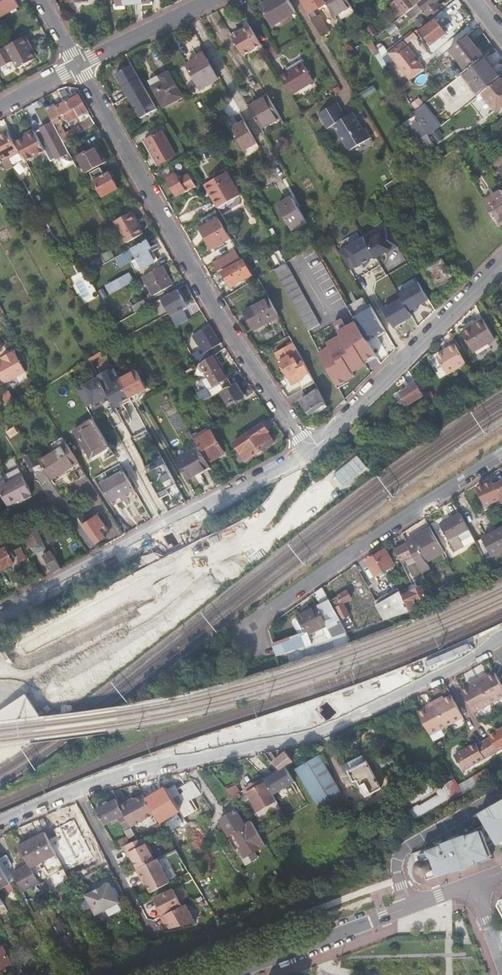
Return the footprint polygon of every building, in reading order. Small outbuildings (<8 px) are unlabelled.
[(11,11),(12,13),(17,10),(16,8),(19,7),(16,0),(0,0),(0,17),(11,11)] [(296,12),(289,0),(269,0),(260,5),(272,26),(296,12)] [(322,36),(330,31),(320,14),(318,15),(314,9),(326,3),(324,0),(301,0),(322,36)] [(335,14),(351,5),(349,0),(326,0),(335,14)] [(391,3),(402,17),(423,0),(395,0),(391,3)] [(420,4),(429,15),(442,6),(439,1),(440,0),(426,0),(420,4)] [(436,19),(421,30),(422,31),(420,33),(424,39),(429,46),(432,44),(447,33),(436,19)] [(371,24),(366,28),(372,37),(378,32),(371,24)] [(250,26),(232,37),(243,55),(261,44),(250,26)] [(467,35),(450,49),(467,71),(485,57),(467,35)] [(26,36),(6,47),(18,68),(36,59),(28,45),(31,44),(26,36)] [(388,53),(389,53),(403,42),(403,41),(388,53)] [(403,42),(389,53),(410,80),(424,69),(420,63),(421,62),(408,46),(407,47),(403,42)] [(199,58),(188,65),(199,84),(209,79),(211,83),(219,78),(204,53),(198,57),(199,58)] [(485,57),(467,71),(462,74),(479,96),(483,93),(501,79),(485,57)] [(289,72),(303,63),(301,60),(286,69),(288,71),(289,72)] [(288,71),(280,76),(291,95),(314,81),(303,63),(289,72),(288,71)] [(117,73),(129,96),(146,86),(133,64),(117,73)] [(169,70),(149,81),(164,107),(184,96),(169,70)] [(501,79),(483,93),(497,111),(501,107),(501,79)] [(146,86),(129,96),(142,118),(158,109),(146,86)] [(80,95),(48,112),(53,120),(60,116),(61,119),(67,116),(66,113),(72,110),(76,118),(89,111),(80,95)] [(281,117),(268,96),(249,106),(262,128),(281,117)] [(338,102),(319,113),(328,129),(333,125),(349,150),(372,137),(366,127),(363,129),(353,112),(347,116),(338,102)] [(424,104),(415,111),(429,135),(440,126),(424,104)] [(84,131),(93,126),(91,121),(81,126),(84,131)] [(257,142),(245,122),(232,129),(244,149),(257,142)] [(54,123),(36,132),(52,163),(71,153),(64,142),(54,123)] [(29,136),(17,142),(27,161),(45,151),(33,130),(27,133),(29,136)] [(164,131),(147,140),(160,164),(177,155),(164,131)] [(0,136),(0,156),(3,162),(7,169),(10,168),(5,159),(19,151),(8,132),(0,136)] [(107,163),(99,146),(77,157),(85,174),(107,163)] [(385,185),(390,193),(409,181),(399,165),(390,171),(395,178),(385,185)] [(120,190),(111,172),(94,181),(103,198),(120,190)] [(178,196),(197,186),(190,173),(180,178),(177,172),(168,177),(178,196)] [(228,172),(207,183),(220,207),(241,195),(228,172)] [(484,200),(499,226),(501,224),(501,190),(484,200)] [(292,229),(306,221),(293,197),(279,206),(292,229)] [(141,223),(134,210),(132,212),(139,224),(141,223)] [(132,212),(115,221),(127,242),(144,233),(139,224),(132,212)] [(231,237),(220,218),(203,228),(213,247),(231,237)] [(210,248),(213,247),(203,228),(200,230),(210,248)] [(375,234),(366,240),(375,256),(376,258),(398,245),(389,229),(377,236),(375,234)] [(364,237),(340,251),(351,269),(357,265),(358,266),(375,256),(366,240),(364,237)] [(152,247),(147,240),(133,247),(139,257),(131,261),(131,262),(136,270),(138,270),(155,261),(148,249),(152,247)] [(158,259),(152,247),(148,249),(155,261),(158,259)] [(236,250),(214,263),(218,271),(241,258),(236,250)] [(112,272),(131,262),(131,261),(126,252),(106,262),(112,272)] [(252,274),(243,258),(223,270),(232,285),(252,274)] [(443,259),(423,270),(433,287),(453,276),(443,259)] [(274,269),(308,330),(320,324),(286,262),(274,269)] [(163,266),(144,276),(154,295),(173,284),(163,266)] [(400,267),(382,277),(392,295),(410,284),(400,267)] [(82,303),(99,296),(88,269),(71,275),(82,303)] [(126,285),(127,286),(134,282),(129,274),(107,286),(111,294),(126,285)] [(383,307),(394,327),(414,316),(411,310),(431,299),(420,280),(400,291),(402,296),(383,307)] [(165,305),(169,312),(174,320),(187,313),(178,297),(165,305)] [(349,304),(354,315),(370,307),(365,297),(349,304)] [(280,316),(270,298),(246,311),(255,329),(280,316)] [(133,305),(137,312),(148,305),(145,299),(133,305)] [(385,329),(372,307),(355,317),(358,322),(368,339),(385,329)] [(320,353),(337,385),(348,379),(354,376),(352,371),(366,364),(366,363),(364,360),(376,354),(368,339),(358,322),(347,328),(342,319),(334,322),(341,336),(328,343),(330,347),(320,353)] [(481,322),(460,334),(471,354),(493,341),(481,322)] [(212,327),(210,325),(193,335),(197,342),(198,342),(200,345),(203,343),(207,350),(220,342),(212,327)] [(306,353),(313,349),(305,333),(300,336),(299,334),(296,335),(297,337),(293,340),(301,355),(306,353)] [(311,375),(295,344),(290,346),(288,343),(281,347),(283,350),(277,353),(281,360),(290,376),(288,378),(296,393),(304,388),(309,386),(315,382),(311,375)] [(190,347),(198,364),(202,362),(204,360),(196,344),(190,347)] [(448,374),(467,363),(456,344),(449,348),(450,350),(445,353),(438,357),(448,374)] [(6,355),(7,357),(3,359),(0,361),(0,374),(5,383),(27,371),(15,350),(6,355)] [(209,387),(214,395),(222,390),(233,384),(215,354),(204,360),(202,362),(207,369),(205,370),(214,385),(209,387)] [(364,360),(366,363),(378,357),(376,354),(364,360)] [(306,363),(312,374),(316,372),(318,371),(312,360),(306,363)] [(108,370),(99,375),(99,376),(111,398),(115,405),(130,396),(121,379),(114,383),(108,370)] [(130,396),(131,396),(147,388),(138,370),(121,379),(130,396)] [(312,374),(311,375),(315,382),(315,383),(316,382),(320,380),(316,372),(312,374)] [(85,384),(77,388),(85,403),(86,405),(93,402),(94,404),(103,399),(105,402),(111,398),(99,376),(85,384)] [(348,379),(337,385),(339,388),(349,382),(348,379)] [(320,380),(316,382),(320,388),(324,386),(321,380),(320,380)] [(233,384),(222,390),(230,404),(245,396),(237,382),(233,384)] [(318,412),(328,406),(315,383),(315,382),(309,386),(313,392),(302,400),(309,411),(315,407),(318,412)] [(408,405),(424,396),(416,382),(408,386),(409,388),(401,393),(408,405)] [(296,393),(289,397),(294,404),(308,394),(304,388),(296,393)] [(86,405),(85,403),(66,413),(90,456),(91,458),(111,447),(110,446),(86,405)] [(266,433),(269,432),(269,431),(264,423),(235,442),(248,460),(272,443),(266,433)] [(212,430),(195,439),(200,447),(204,454),(206,453),(211,460),(225,452),(212,430)] [(73,466),(79,462),(68,443),(40,460),(56,483),(76,472),(73,466)] [(200,447),(188,454),(198,472),(211,465),(204,454),(200,447)] [(34,452),(25,457),(31,468),(39,464),(34,452)] [(188,454),(178,459),(189,478),(198,472),(188,454)] [(239,466),(232,454),(225,458),(231,470),(239,466)] [(168,488),(177,483),(163,457),(145,467),(161,497),(170,492),(168,488)] [(125,500),(137,493),(136,492),(124,470),(123,468),(110,475),(101,480),(113,500),(114,500),(122,496),(125,500)] [(23,475),(8,483),(2,471),(0,470),(0,489),(8,505),(20,499),(21,501),(32,496),(31,494),(32,493),(23,475)] [(495,485),(494,483),(493,481),(478,487),(486,505),(501,499),(501,501),(501,482),(495,485)] [(450,540),(470,529),(462,513),(441,524),(450,540)] [(98,514),(84,524),(97,543),(106,537),(100,528),(105,524),(98,514)] [(484,538),(494,556),(501,551),(501,529),(484,538)] [(428,533),(431,539),(436,537),(433,530),(428,533)] [(41,532),(34,536),(40,547),(47,543),(41,532)] [(423,533),(416,537),(420,545),(431,539),(428,533),(424,535),(423,533)] [(416,537),(407,542),(408,544),(414,556),(422,572),(430,567),(427,562),(445,552),(436,537),(431,539),(420,545),(416,537)] [(408,544),(405,545),(411,557),(414,556),(408,544)] [(398,553),(402,561),(411,557),(405,545),(399,548),(401,552),(398,553)] [(54,572),(62,568),(52,551),(55,550),(53,546),(45,551),(51,562),(49,563),(54,572)] [(21,547),(15,550),(21,559),(27,556),(21,547)] [(0,551),(0,569),(13,563),(6,548),(0,551)] [(370,560),(369,561),(377,575),(395,565),(387,549),(376,556),(374,556),(370,558),(370,560)] [(362,601),(363,600),(370,597),(363,581),(354,586),(362,601)] [(406,601),(410,611),(418,608),(413,598),(416,597),(418,600),(427,595),(423,586),(409,593),(406,589),(402,591),(406,601)] [(324,587),(316,591),(321,602),(330,598),(324,587)] [(376,601),(385,619),(410,611),(399,588),(376,601)] [(348,592),(333,600),(343,619),(350,616),(343,603),(352,599),(348,592)] [(370,597),(363,600),(369,611),(376,608),(370,597)] [(332,621),(339,634),(347,633),(330,600),(323,604),(325,608),(332,621)] [(311,631),(316,640),(339,634),(332,621),(325,608),(323,604),(308,612),(303,614),(311,631)] [(291,633),(296,644),(316,640),(311,631),(303,614),(301,616),(305,623),(308,629),(301,631),(291,633)] [(348,632),(353,630),(349,622),(343,624),(348,632)] [(271,638),(276,648),(296,644),(291,633),(271,638)] [(501,697),(501,684),(496,672),(486,678),(498,700),(501,697)] [(486,678),(485,675),(478,679),(491,703),(498,700),(486,678)] [(475,712),(491,703),(478,679),(471,683),(472,685),(463,690),(475,712)] [(465,716),(453,694),(442,700),(441,697),(435,701),(448,725),(465,716)] [(419,712),(431,734),(448,725),(435,701),(428,705),(429,707),(419,712)] [(501,749),(501,729),(490,735),(491,738),(485,741),(492,754),(501,749)] [(464,770),(492,754),(485,741),(478,745),(477,743),(455,755),(464,770)] [(280,768),(294,760),(288,753),(281,759),(276,762),(280,768)] [(319,755),(296,768),(320,811),(343,799),(319,755)] [(369,761),(351,770),(360,787),(363,785),(368,795),(383,787),(369,761)] [(485,781),(491,778),(488,773),(482,776),(485,781)] [(267,782),(249,792),(259,810),(277,800),(267,782)] [(227,788),(233,798),(237,795),(238,797),(242,795),(235,784),(227,788)] [(412,810),(417,820),(438,808),(450,801),(463,794),(458,784),(457,784),(440,794),(442,798),(421,810),(419,806),(412,810)] [(165,786),(146,797),(156,813),(161,823),(180,812),(165,786)] [(416,788),(408,792),(414,802),(421,798),(416,788)] [(126,800),(119,803),(124,813),(124,814),(131,827),(156,813),(146,797),(144,794),(134,800),(128,803),(127,801),(126,800)] [(105,824),(124,814),(124,813),(119,803),(117,799),(96,810),(104,823),(105,824)] [(480,813),(489,829),(496,842),(498,845),(499,844),(501,843),(501,800),(480,813)] [(237,809),(221,819),(230,834),(235,832),(243,846),(240,847),(245,856),(266,845),(252,821),(246,824),(237,809)] [(489,829),(480,813),(425,844),(428,852),(419,855),(421,860),(420,860),(419,861),(417,863),(416,865),(416,867),(416,868),(417,871),(419,873),(421,874),(423,875),(424,874),(431,872),(433,877),(453,870),(453,872),(477,863),(476,861),(492,856),(488,845),(496,842),(489,829)] [(58,822),(67,841),(84,832),(75,814),(58,822)] [(29,863),(31,867),(57,854),(45,832),(20,845),(29,863)] [(127,836),(115,841),(118,848),(130,842),(127,836)] [(138,840),(124,846),(128,854),(130,852),(134,860),(139,868),(155,860),(151,852),(153,850),(147,839),(144,839),(138,840)] [(148,883),(152,892),(162,886),(171,882),(159,858),(155,860),(139,868),(138,869),(142,877),(144,876),(148,883)] [(7,859),(1,862),(5,870),(11,866),(7,859)] [(23,890),(39,882),(31,867),(29,863),(13,872),(23,890)] [(8,892),(14,888),(8,876),(1,880),(8,892)] [(101,910),(119,901),(109,882),(102,885),(93,890),(86,894),(94,910),(99,907),(101,910)] [(174,910),(186,904),(177,887),(156,898),(159,905),(160,908),(158,909),(162,916),(174,910)] [(196,922),(187,904),(186,904),(174,910),(162,916),(161,917),(165,923),(167,922),(171,928),(196,922)] [(0,948),(0,969),(12,963),(4,946),(0,948)]
